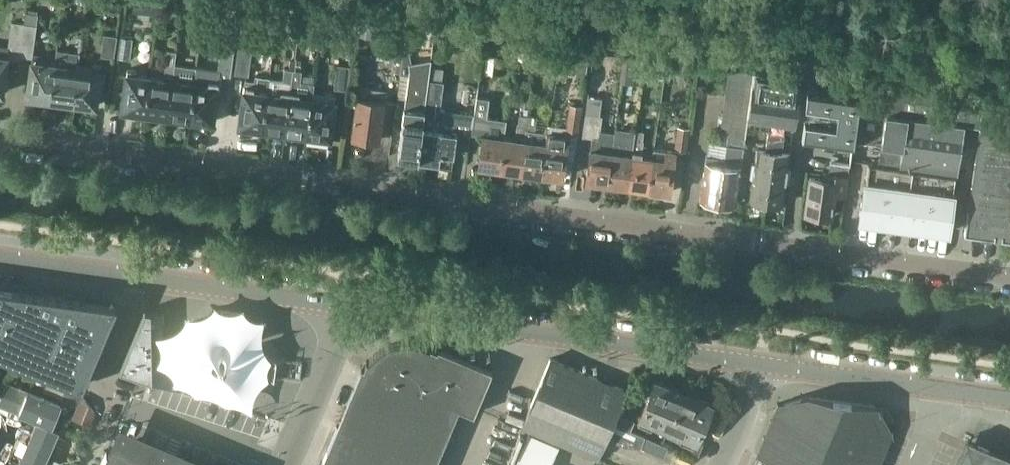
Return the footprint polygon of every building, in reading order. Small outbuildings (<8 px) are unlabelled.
[(184,7),(200,9),(201,0),(185,0),(184,7)] [(24,24),(20,58),(32,59),(27,96),(36,97),(37,97),(39,100),(46,101),(48,99),(49,99),(50,99),(55,63),(42,61),(42,57),(32,55),(34,45),(38,14),(26,12),(24,24)] [(242,18),(238,47),(234,73),(248,75),(252,49),(250,49),(254,19),(242,18)] [(376,24),(361,22),(360,38),(374,39),(376,24)] [(2,93),(4,83),(5,83),(6,76),(5,76),(7,59),(19,61),(20,58),(24,24),(12,23),(12,24),(11,33),(9,47),(0,46),(0,92),(2,93)] [(383,27),(379,58),(402,61),(405,40),(406,33),(407,30),(383,27)] [(105,33),(101,55),(114,57),(117,35),(105,33)] [(121,35),(118,57),(130,59),(133,37),(121,35)] [(196,68),(190,118),(192,118),(193,121),(200,122),(202,119),(213,121),(217,90),(228,91),(236,37),(223,35),(219,70),(196,68)] [(150,74),(145,112),(147,112),(149,115),(154,116),(157,113),(168,115),(174,65),(176,54),(176,50),(167,49),(166,52),(163,76),(150,74)] [(55,63),(50,99),(59,100),(60,100),(61,103),(69,104),(71,102),(73,102),(78,66),(80,53),(57,50),(55,63)] [(559,52),(547,50),(545,64),(557,65),(559,52)] [(626,56),(624,72),(640,74),(641,59),(642,58),(626,56)] [(402,63),(397,96),(406,97),(404,108),(402,124),(402,125),(398,155),(397,155),(397,157),(418,159),(429,79),(430,71),(432,58),(431,58),(412,61),(402,63)] [(78,66),(73,102),(74,102),(75,102),(76,105),(84,106),(86,104),(87,104),(96,105),(101,65),(92,64),(91,68),(78,66)] [(174,65),(168,115),(178,116),(180,119),(187,120),(189,118),(190,118),(196,68),(174,65)] [(347,87),(349,68),(337,66),(335,86),(347,87)] [(268,90),(263,127),(265,131),(271,132),(274,129),(285,130),(290,93),(294,69),(284,67),(283,78),(269,77),(268,90)] [(128,68),(122,109),(134,110),(136,114),(141,114),(144,112),(145,112),(150,74),(137,73),(137,69),(128,68)] [(290,93),(285,130),(295,132),(297,136),(303,136),(306,134),(308,134),(313,96),(313,94),(315,83),(300,81),(302,70),(294,69),(290,93)] [(707,153),(700,197),(734,202),(746,115),(751,72),(730,69),(720,134),(717,155),(707,153)] [(751,72),(746,115),(757,116),(755,128),(769,130),(770,123),(785,125),(793,126),(798,92),(800,92),(801,78),(751,72)] [(240,117),(239,124),(250,126),(252,129),(258,130),(261,127),(263,127),(268,90),(269,77),(269,76),(255,74),(255,80),(246,79),(246,80),(240,117)] [(429,79),(418,159),(440,162),(441,152),(454,154),(456,144),(469,145),(473,113),(445,109),(440,108),(442,93),(444,81),(442,80),(429,79)] [(858,109),(854,139),(882,143),(881,151),(879,162),(956,174),(958,174),(961,153),(965,124),(981,126),(985,100),(861,84),(860,92),(858,109)] [(808,85),(805,104),(838,108),(840,94),(841,89),(808,85)] [(358,87),(357,96),(352,135),(380,139),(386,90),(358,87)] [(836,123),(833,143),(853,145),(854,139),(858,109),(860,92),(841,89),(840,94),(838,108),(836,123)] [(313,96),(308,134),(310,134),(310,137),(328,140),(329,137),(330,137),(336,96),(327,95),(313,94),(313,96)] [(477,96),(472,132),(483,134),(482,144),(480,144),(479,150),(481,150),(479,164),(501,167),(504,137),(507,119),(487,116),(489,97),(477,96)] [(586,113),(583,135),(592,136),(592,139),(586,180),(607,183),(613,143),(613,142),(614,133),(614,132),(606,131),(600,130),(602,117),(603,115),(600,115),(602,99),(589,97),(588,97),(586,113)] [(964,234),(1009,241),(1009,103),(985,100),(981,126),(968,210),(964,234)] [(570,104),(566,133),(567,133),(567,135),(577,136),(577,134),(581,106),(570,104)] [(504,137),(501,167),(523,170),(530,117),(529,116),(521,115),(520,115),(519,124),(518,124),(516,139),(504,137)] [(530,117),(523,170),(542,173),(547,132),(536,131),(537,126),(538,118),(530,117)] [(805,119),(802,138),(833,143),(836,123),(805,119)] [(772,148),(765,200),(783,203),(786,181),(789,179),(790,170),(787,166),(790,143),(787,142),(786,146),(783,146),(784,132),(792,133),(793,126),(785,125),(770,123),(769,130),(766,147),(772,148)] [(675,148),(686,149),(689,127),(678,126),(675,148)] [(613,143),(607,183),(628,186),(634,139),(634,136),(635,131),(629,130),(628,135),(614,133),(613,142),(613,143)] [(634,139),(628,186),(650,189),(655,153),(644,152),(644,150),(645,140),(644,139),(645,133),(635,131),(634,136),(634,139)] [(547,132),(542,173),(562,176),(564,159),(567,135),(558,134),(547,132)] [(753,177),(750,198),(765,200),(772,148),(766,147),(757,146),(755,162),(752,164),(751,174),(753,177)] [(655,153),(650,189),(670,192),(675,156),(675,152),(655,149),(655,151),(655,153)] [(811,176),(805,211),(831,215),(834,191),(846,193),(850,164),(831,161),(831,162),(829,173),(824,172),(823,178),(811,176)] [(864,180),(859,219),(889,223),(920,227),(949,231),(955,193),(954,193),(956,174),(879,162),(868,161),(865,180),(864,180)] [(82,385),(116,304),(0,287),(0,350),(82,385)] [(167,334),(156,336),(160,342),(162,347),(163,351),(162,356),(160,361),(158,364),(163,367),(168,369),(172,373),(174,377),(175,379),(175,384),(185,387),(190,389),(194,391),(196,396),(206,395),(211,396),(217,398),(222,401),(226,405),(234,406),(241,407),(248,410),(254,416),(255,409),(255,404),(256,398),(258,393),(262,387),(267,382),(271,380),(270,374),(270,369),(271,364),(274,359),(268,353),(266,347),(264,339),(264,331),(265,326),(267,319),(265,320),(258,320),(252,319),(249,316),(246,312),(245,307),(243,309),(237,311),(232,312),(226,312),(221,310),(217,306),(214,310),(210,313),(204,315),(195,317),(188,315),(186,322),(183,326),(175,332),(167,334)] [(145,309),(120,369),(182,389),(165,361),(163,312),(145,309)] [(433,347),(431,346),(430,347),(426,345),(421,343),(416,342),(412,341),(407,341),(402,341),(397,342),(392,343),(387,345),(383,347),(379,350),(375,353),(372,356),(368,360),(367,360),(364,366),(362,365),(322,462),(330,464),(435,464),(460,407),(474,413),(493,369),(439,347),(438,349),(433,347)] [(522,427),(597,458),(606,437),(626,445),(640,446),(662,456),(667,444),(613,421),(625,389),(551,358),(522,427)] [(654,421),(669,427),(685,388),(671,382),(669,385),(656,380),(638,422),(651,428),(654,421)] [(71,415),(91,423),(95,409),(82,396),(80,395),(81,392),(81,391),(81,390),(80,390),(80,389),(69,385),(63,397),(62,399),(74,406),(71,415)] [(25,395),(8,388),(0,407),(52,429),(60,410),(59,410),(61,404),(27,390),(25,395)] [(685,388),(669,427),(682,433),(679,440),(693,446),(697,437),(711,403),(697,397),(699,394),(685,388)] [(769,458),(786,464),(876,464),(877,464),(878,464),(879,464),(877,463),(883,448),(885,449),(886,447),(884,446),(890,432),(892,432),(893,430),(891,430),(887,423),(894,419),(887,407),(880,411),(877,405),(877,404),(807,395),(779,403),(777,403),(777,404),(778,405),(772,420),(771,419),(770,421),(772,422),(766,436),(764,436),(763,438),(765,438),(758,454),(769,458)] [(18,464),(40,464),(53,432),(34,424),(18,464)] [(559,445),(530,433),(516,464),(550,464),(559,445)] [(968,436),(956,464),(1009,464),(1009,453),(968,436)] [(698,455),(704,441),(697,437),(693,446),(690,452),(698,455)] [(108,449),(107,449),(100,464),(146,464),(108,449)] [(51,464),(74,464),(54,457),(51,464)]
